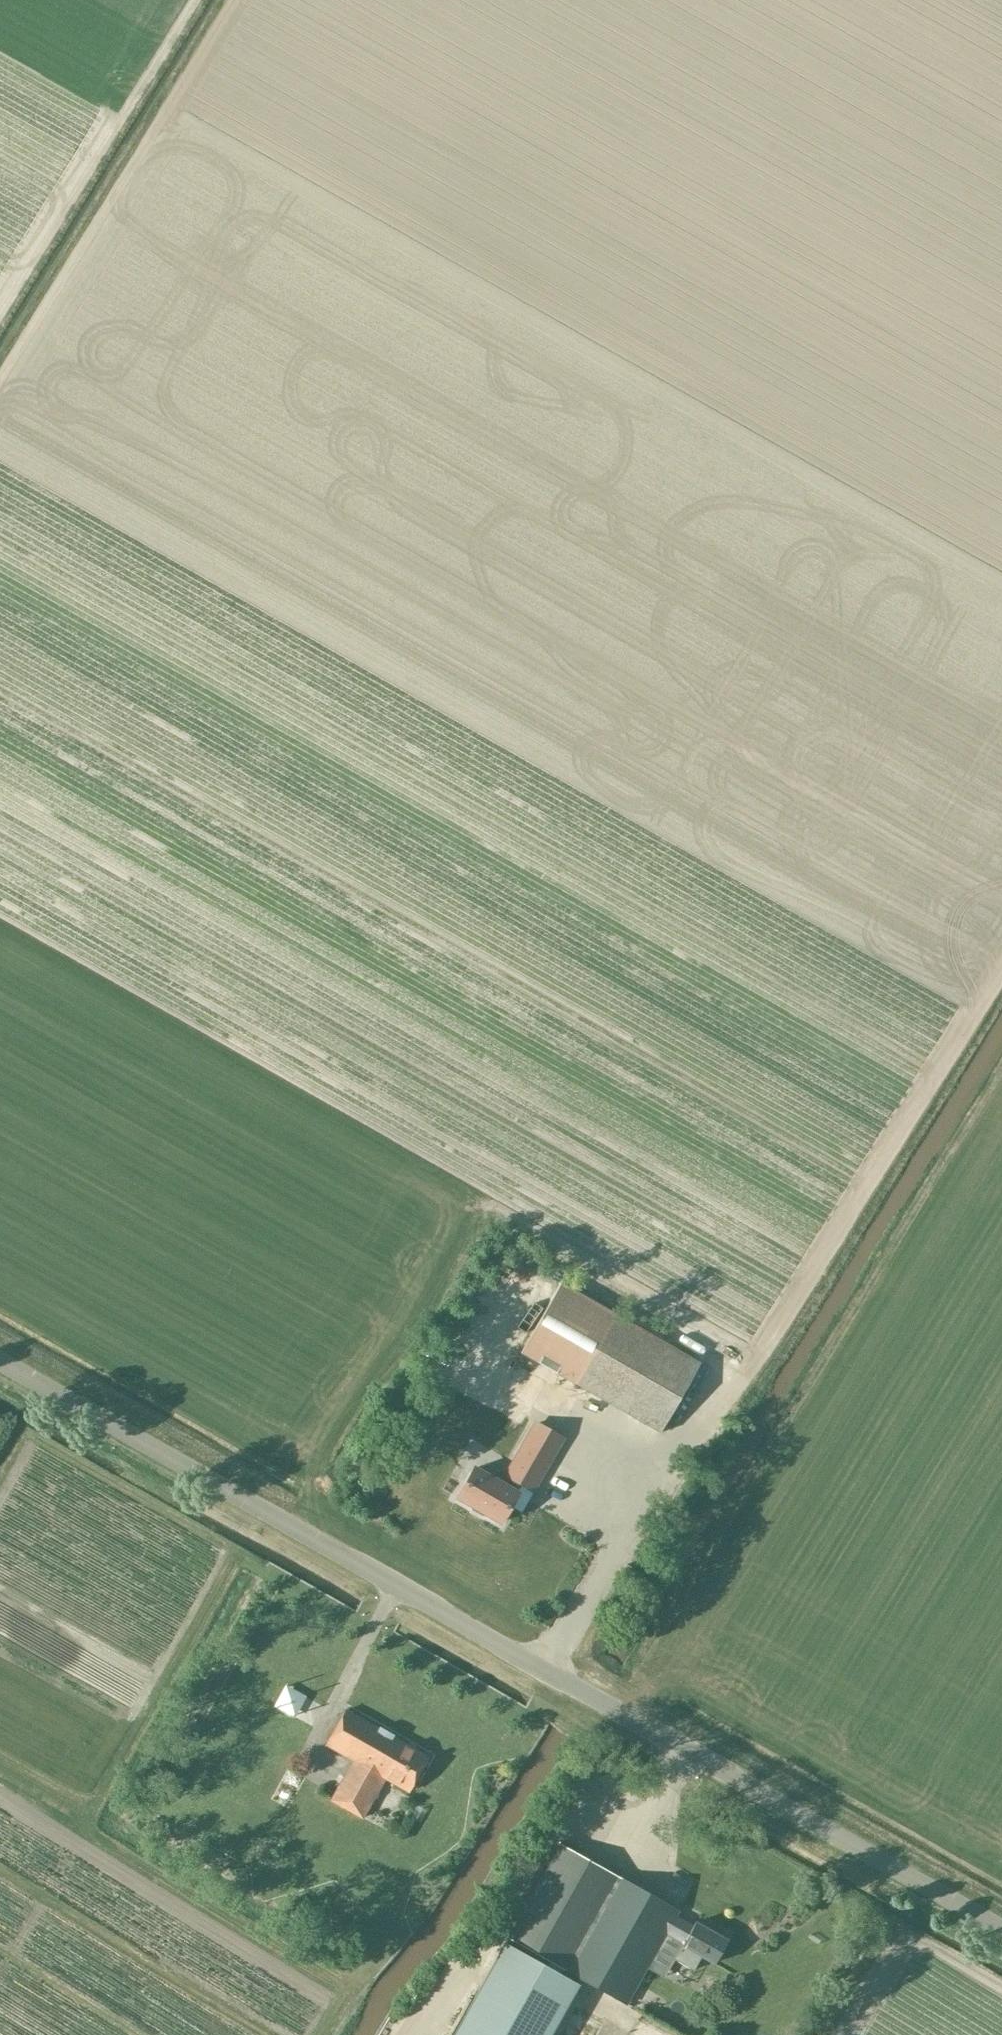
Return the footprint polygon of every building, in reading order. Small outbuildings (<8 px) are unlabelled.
[(520,1353),(659,1433),(699,1363),(559,1283),(520,1353)] [(473,1468),(456,1497),(500,1522),(517,1493),(516,1492),(521,1484),(531,1490),(561,1438),(535,1423),(505,1475),(509,1477),(504,1486),(473,1468)] [(625,1564),(620,1573),(626,1576),(631,1567),(625,1564)] [(293,1719),(305,1697),(283,1685),(272,1707),(293,1719)] [(407,1791),(427,1757),(345,1710),(325,1744),(353,1760),(330,1800),(361,1818),(384,1778),(407,1791)] [(562,1969),(614,1876),(558,1843),(505,1938),(540,1957),(554,1965),(562,1969)] [(700,1956),(713,1963),(726,1940),(694,1922),(692,1926),(674,1917),(677,1911),(614,1876),(562,1969),(626,2005),(666,1933),(683,1942),(674,1959),(693,1970),(700,1956)] [(453,2034),(548,2034),(576,1983),(551,1970),(554,1965),(540,1957),(537,1962),(502,1943),(453,2034)]
